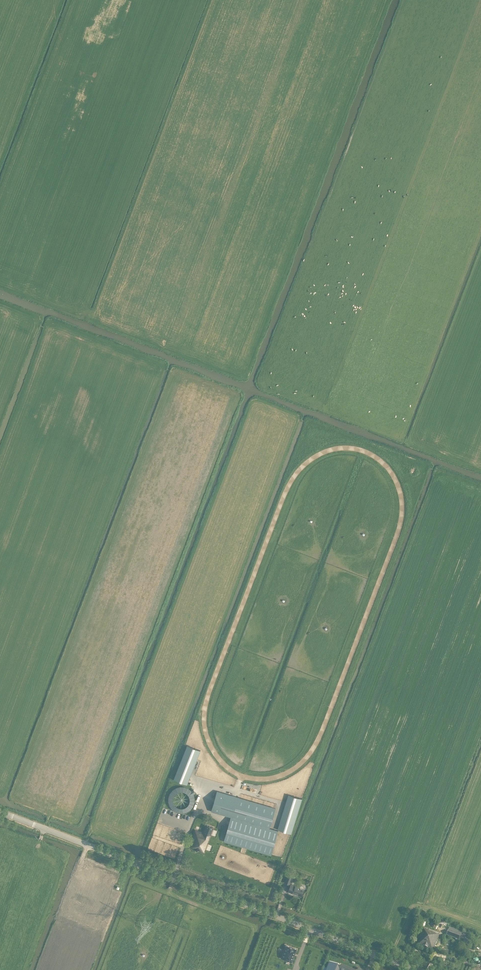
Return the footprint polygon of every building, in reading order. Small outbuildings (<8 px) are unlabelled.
[(187,745),(174,779),(187,784),(200,751),(187,745)] [(167,806),(189,815),(197,791),(176,783),(167,806)] [(217,791),(212,811),(231,816),(224,841),(271,855),(278,831),(269,828),(275,808),(217,791)] [(289,795),(278,829),(291,833),(302,799),(289,795)] [(213,827),(207,825),(203,833),(199,831),(199,832),(195,831),(189,847),(204,852),(213,827)] [(88,868),(87,868),(87,867),(86,866),(85,867),(82,866),(78,877),(84,879),(88,868)] [(86,879),(82,889),(98,895),(101,885),(86,879)] [(288,891),(301,896),(305,887),(304,886),(301,885),(300,888),(291,884),(288,891)] [(118,896),(111,893),(107,903),(114,906),(118,896)] [(427,930),(424,929),(418,944),(433,950),(438,935),(429,931),(429,929),(427,928),(427,930)] [(449,928),(446,935),(455,938),(457,934),(460,935),(461,932),(449,928)] [(286,945),(281,958),(292,962),(297,949),(286,945)]
